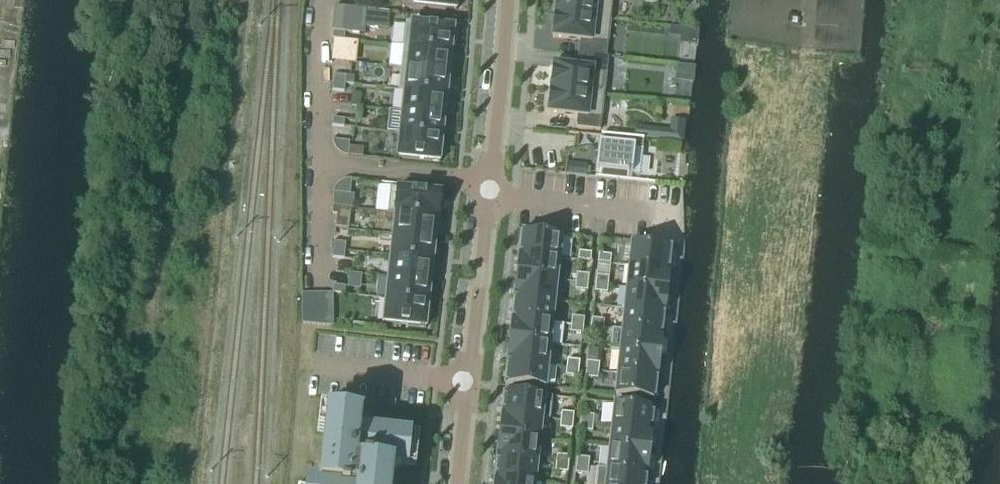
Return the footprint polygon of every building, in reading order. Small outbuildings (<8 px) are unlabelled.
[(405,5),(456,11),(457,0),(406,0),(405,5)] [(555,10),(556,10),(555,14),(610,20),(613,0),(556,0),(555,10)] [(335,6),(333,32),(345,33),(364,35),(365,27),(378,28),(380,11),(369,10),(356,9),(335,6)] [(610,20),(555,14),(555,18),(554,18),(553,33),(552,38),(580,41),(608,44),(610,20)] [(452,53),(454,28),(406,22),(403,47),(450,53),(452,53)] [(670,36),(681,37),(682,30),(670,29),(670,36)] [(345,33),(333,32),(332,40),(344,41),(345,33)] [(331,48),(343,49),(344,41),(332,40),(331,48)] [(580,41),(579,55),(606,58),(608,44),(580,41)] [(450,61),(450,53),(403,47),(401,69),(450,74),(451,62),(450,61)] [(579,55),(577,68),(607,72),(608,58),(606,58),(579,55)] [(577,68),(553,66),(553,71),(552,71),(551,85),(551,90),(604,96),(607,72),(577,68)] [(449,87),(450,74),(401,69),(398,91),(406,92),(406,91),(446,95),(447,87),(449,87)] [(346,76),(334,75),(333,83),(345,84),(346,76)] [(332,91),(344,92),(345,84),(333,83),(332,91)] [(604,96),(551,90),(550,94),(548,108),(549,108),(548,113),(578,117),(601,119),(604,96)] [(445,104),(446,95),(406,91),(406,92),(403,112),(445,117),(447,105),(445,104)] [(444,130),(445,117),(403,113),(401,134),(441,138),(442,130),(444,130)] [(601,119),(578,117),(577,128),(600,131),(601,119)] [(332,126),(333,127),(344,128),(345,120),(333,118),(332,126)] [(635,138),(655,140),(656,130),(636,128),(635,138)] [(443,138),(441,138),(401,134),(398,159),(440,163),(443,138)] [(643,140),(601,136),(597,171),(640,175),(643,140)] [(347,157),(348,157),(350,142),(332,140),(332,142),(332,143),(333,144),(333,146),(334,147),(335,149),(335,150),(336,151),(338,153),(340,154),(342,156),(345,157),(347,157)] [(586,166),(569,165),(568,174),(585,176),(586,166)] [(333,192),(332,193),(350,195),(352,180),(350,180),(349,180),(345,180),(342,181),(340,183),(338,184),(337,185),(336,186),(335,188),(333,190),(333,192)] [(438,218),(441,193),(390,188),(387,212),(396,213),(437,218),(438,218)] [(332,214),(337,215),(344,216),(345,208),(333,207),(332,214)] [(436,227),(437,218),(396,213),(394,235),(436,240),(438,227),(436,227)] [(521,232),(519,254),(559,258),(561,237),(521,232)] [(435,252),(436,240),(394,235),(392,256),(432,261),(433,252),(435,252)] [(346,244),(334,242),(333,250),(345,251),(346,244)] [(629,266),(669,270),(671,248),(632,244),(629,266)] [(332,258),(344,259),(345,251),(333,250),(332,258)] [(579,252),(578,260),(590,262),(591,254),(579,252)] [(519,254),(517,276),(557,280),(559,258),(519,254)] [(599,255),(598,263),(610,265),(611,256),(599,255)] [(432,261),(392,257),(389,278),(432,283),(433,270),(431,270),(432,261)] [(627,288),(667,292),(669,270),(629,266),(627,288)] [(577,274),(576,282),(588,284),(589,275),(577,274)] [(517,276),(514,298),(554,302),(557,280),(517,276)] [(596,276),(596,284),(608,286),(609,278),(596,276)] [(432,283),(389,278),(387,299),(427,304),(428,295),(430,295),(432,283)] [(576,282),(575,290),(587,292),(588,284),(576,282)] [(596,284),(595,293),(607,294),(608,286),(596,284)] [(333,286),(333,293),(344,295),(345,287),(333,286)] [(625,310),(664,314),(667,292),(627,288),(625,310)] [(315,318),(315,294),(302,294),(302,318),(315,318)] [(514,298),(512,320),(552,324),(554,302),(514,298)] [(429,304),(427,304),(387,300),(384,324),(426,329),(429,304)] [(622,331),(662,336),(664,314),(625,310),(622,331)] [(572,317),(571,325),(583,327),(584,318),(572,317)] [(592,319),(591,327),(603,329),(604,321),(592,319)] [(512,320),(510,341),(550,346),(552,324),(512,320)] [(571,325),(570,333),(582,335),(583,327),(571,325)] [(591,327),(590,336),(602,337),(603,329),(591,327)] [(610,352),(620,353),(660,357),(662,336),(622,331),(612,330),(610,352)] [(510,341),(508,363),(547,367),(550,346),(510,341)] [(618,375),(657,379),(660,357),(620,353),(618,375)] [(567,360),(566,368),(579,369),(579,361),(567,360)] [(587,362),(586,370),(598,371),(599,363),(587,362)] [(508,363),(505,385),(545,389),(547,367),(508,363)] [(566,368),(566,376),(578,377),(579,369),(566,368)] [(586,370),(585,378),(597,380),(598,371),(586,370)] [(615,397),(655,401),(657,379),(618,375),(615,397)] [(504,393),(502,414),(550,420),(552,398),(504,393)] [(612,426),(652,431),(654,409),(614,405),(612,426)] [(328,413),(320,483),(389,483),(391,466),(407,468),(410,437),(358,431),(359,417),(328,413)] [(562,413),(561,421),(573,422),(574,414),(562,413)] [(502,414),(500,436),(540,440),(542,420),(550,421),(550,420),(502,414)] [(582,415),(581,423),(593,424),(594,416),(582,415)] [(561,421),(560,429),(572,431),(573,422),(561,421)] [(581,423),(580,431),(592,432),(593,424),(581,423)] [(610,448),(649,452),(652,431),(612,426),(610,448)] [(500,436),(497,458),(537,462),(540,440),(500,436)] [(607,470),(647,474),(649,452),(610,448),(607,470)] [(557,456),(556,464),(568,465),(569,457),(557,456)] [(497,458),(495,479),(535,483),(537,462),(497,458)] [(577,458),(576,466),(588,468),(589,459),(577,458)] [(556,464),(555,472),(567,473),(568,465),(556,464)] [(576,466),(575,474),(587,476),(588,468),(576,466)] [(647,474),(607,470),(597,469),(596,483),(646,483),(647,474)]
